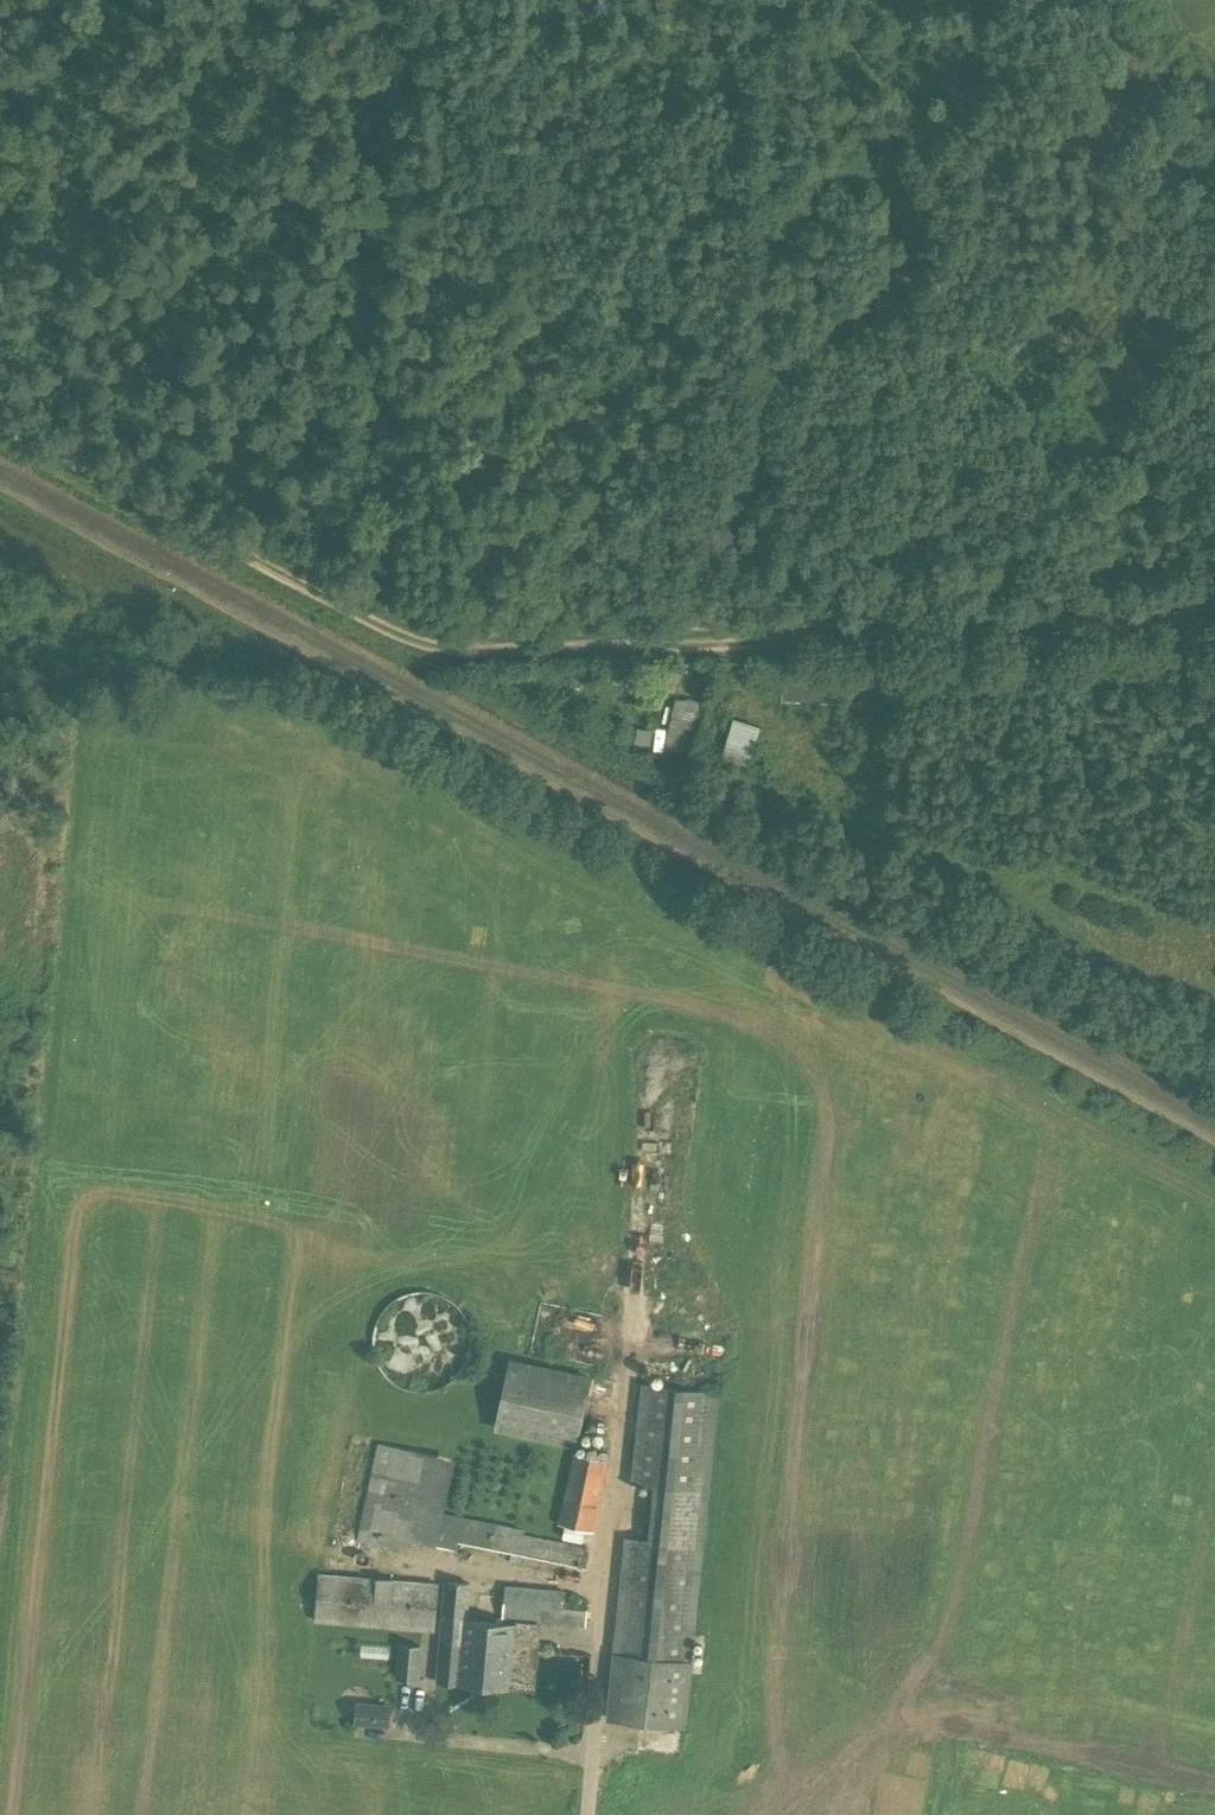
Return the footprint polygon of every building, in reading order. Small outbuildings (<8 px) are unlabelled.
[(693,756),(710,693),(690,688),(687,699),(676,696),(662,748),(693,756)] [(721,755),(749,763),(761,725),(733,716),(721,755)] [(577,1447),(592,1375),(509,1357),(494,1430),(577,1447)] [(691,1663),(710,1487),(701,1485),(710,1390),(641,1383),(631,1483),(654,1485),(648,1539),(625,1536),(613,1655),(606,1719),(681,1727),(688,1663),(691,1663)] [(357,1540),(408,1552),(428,1454),(378,1443),(357,1540)] [(559,1522),(596,1527),(606,1457),(569,1452),(559,1522)] [(589,1547),(588,1547),(532,1537),(533,1530),(498,1523),(462,1516),(444,1513),(439,1537),(459,1541),(586,1567),(589,1547)] [(435,1631),(439,1583),(318,1573),(314,1621),(435,1631)] [(514,1623),(468,1618),(471,1584),(445,1581),(436,1682),(509,1689),(509,1687),(535,1690),(541,1623),(586,1627),(588,1602),(565,1600),(565,1589),(505,1584),(502,1619),(514,1620),(514,1623)] [(420,1680),(423,1645),(399,1643),(396,1678),(420,1680)] [(368,1682),(332,1682),(332,1706),(368,1702),(368,1682)]
